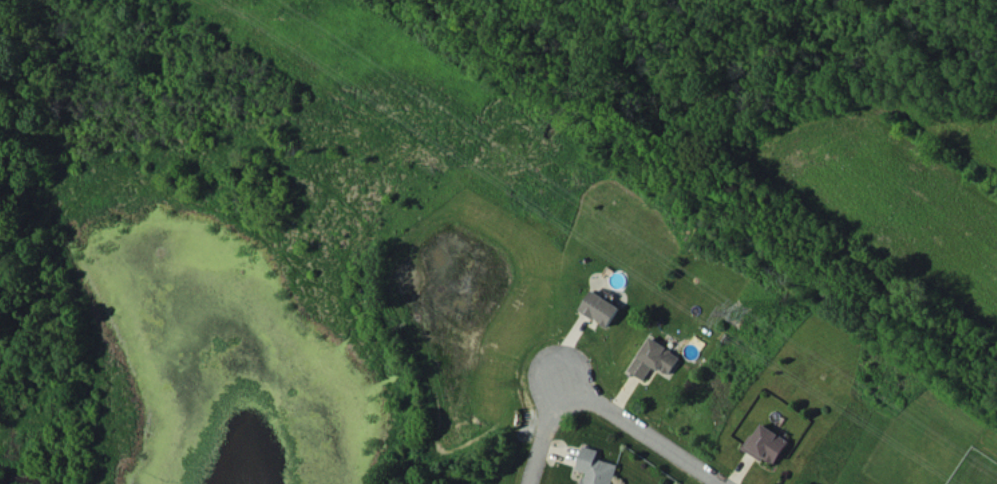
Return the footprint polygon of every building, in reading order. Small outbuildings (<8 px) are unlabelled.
[(578,308),(608,326),(620,307),(591,288),(578,308)] [(628,370),(643,379),(652,365),(667,375),(679,356),(649,336),(628,370)] [(741,448),(761,461),(763,457),(773,464),(788,440),(761,423),(753,436),(750,434),(741,448)] [(595,458),(597,449),(582,445),(576,469),(584,471),(580,483),(611,483),(617,464),(595,458)]
